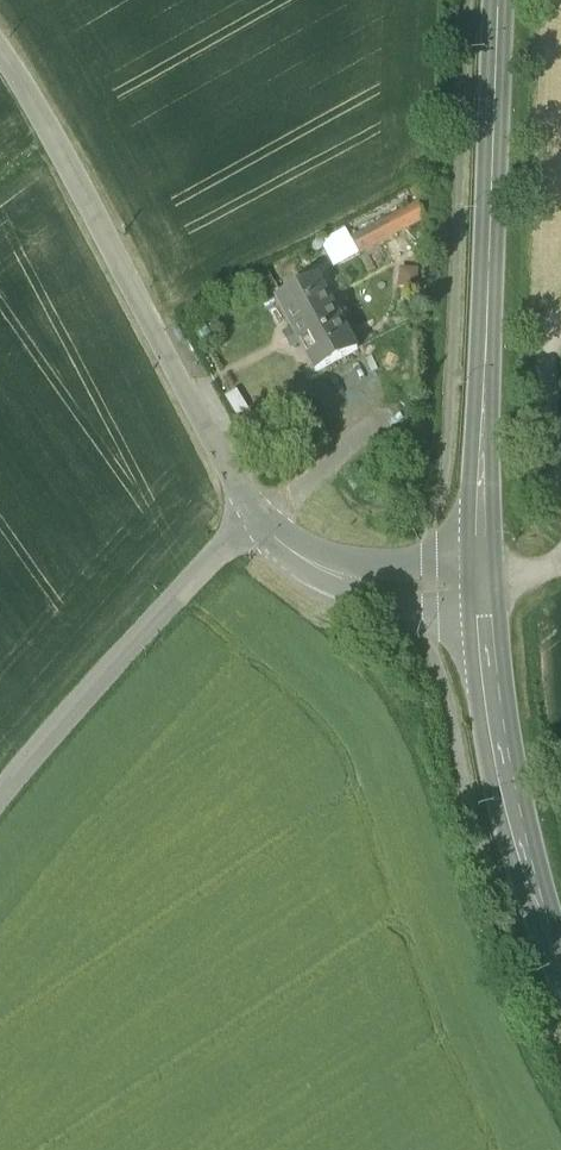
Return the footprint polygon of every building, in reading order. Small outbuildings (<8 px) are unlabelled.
[(427,199),(351,240),(359,255),(435,214),(427,199)] [(319,279),(278,301),(317,373),(358,351),(319,279)]
